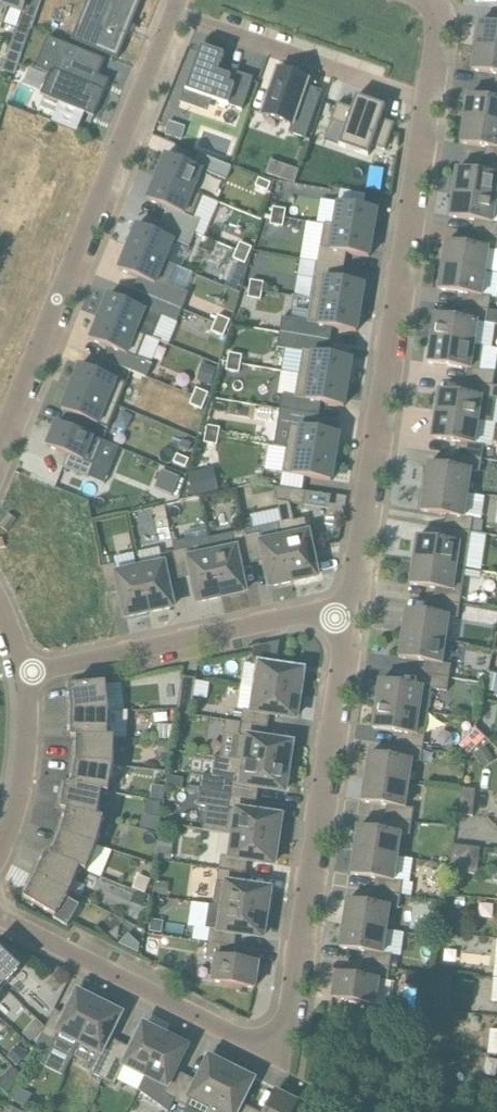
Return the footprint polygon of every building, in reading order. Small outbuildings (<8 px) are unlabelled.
[(4,25),(9,10),(22,14),(9,51),(23,55),(31,30),(33,30),(43,0),(0,0),(0,24),(4,25)] [(85,8),(71,41),(117,60),(128,34),(122,31),(125,23),(131,26),(142,0),(88,0),(85,8)] [(477,48),(496,51),(496,27),(480,24),(477,48)] [(47,37),(34,69),(49,75),(42,93),(47,96),(46,98),(62,104),(75,110),(95,118),(105,92),(100,90),(104,79),(98,76),(105,60),(47,37)] [(187,92),(242,111),(253,80),(220,68),(224,56),(202,48),(187,92)] [(477,48),(473,71),(496,75),(496,51),(477,48)] [(307,85),(277,74),(261,119),(290,129),(287,137),(304,143),(319,102),(303,97),(307,85)] [(469,97),(465,121),(496,126),(496,88),(494,101),(469,97)] [(340,146),(370,156),(373,145),(386,150),(395,123),(382,118),(386,106),(357,96),(342,91),(332,121),(347,127),(340,146)] [(485,161),(496,163),(496,126),(465,121),(462,145),(487,148),(485,161)] [(181,140),(185,128),(169,122),(164,134),(181,140)] [(213,174),(218,161),(193,151),(188,164),(166,155),(157,178),(194,193),(203,170),(213,174)] [(454,194),(496,200),(496,163),(485,161),(483,174),(458,170),(454,194)] [(299,170),(286,165),(281,179),(294,184),(299,170)] [(385,170),(371,168),(367,190),(381,192),(385,170)] [(185,215),(194,193),(157,178),(148,200),(169,209),(164,222),(189,232),(194,219),(185,215)] [(256,187),(268,192),(271,184),(259,179),(256,187)] [(476,221),(474,234),(496,238),(496,224),(494,224),(496,203),(496,200),(454,194),(451,218),(476,221)] [(332,204),(329,228),(368,234),(372,210),(348,206),(332,204)] [(272,217),(285,219),(287,210),(273,208),(272,217)] [(285,219),(272,217),(270,225),(284,227),(285,219)] [(184,245),(189,232),(164,222),(159,234),(138,225),(128,248),(165,263),(174,241),(184,245)] [(329,228),(325,252),(323,265),(350,269),(352,256),(364,258),(368,234),(329,228)] [(447,243),(443,267),(486,274),(490,250),(496,251),(496,238),(474,234),(472,247),(447,243)] [(237,251),(249,256),(252,248),(240,243),(237,251)] [(156,286),(165,263),(128,248),(119,271),(140,280),(135,292),(160,302),(166,289),(156,286)] [(246,264),(249,256),(237,251),(234,259),(246,264)] [(360,284),(348,283),(350,269),(323,265),(321,279),(317,303),(357,309),(360,284)] [(465,294),(463,307),(490,311),(492,298),(483,297),(486,274),(443,267),(440,291),(465,294)] [(251,281),(250,290),(263,292),(264,283),(251,281)] [(263,292),(250,290),(248,298),(261,301),(263,292)] [(155,315),(160,302),(135,292),(130,305),(109,296),(100,319),(136,334),(145,311),(155,315)] [(353,333),(357,309),(317,303),(314,327),(330,330),(353,333)] [(432,340),(475,347),(479,323),(496,326),(496,313),(490,311),(463,307),(461,320),(436,316),(432,340)] [(215,324),(227,329),(230,321),(219,316),(215,324)] [(127,356),(136,334),(100,319),(90,341),(112,350),(107,363),(132,373),(137,360),(127,356)] [(224,337),(227,329),(215,324),(212,332),(224,337)] [(468,370),(466,383),(493,387),(495,374),(480,371),(484,348),(475,347),(432,340),(428,364),(468,370)] [(306,378),(345,384),(349,359),(326,356),(310,353),(306,378)] [(228,362),(241,365),(243,356),(230,354),(228,362)] [(241,365),(228,362),(227,371),(240,373),(241,365)] [(126,386),(132,373),(107,363),(101,375),(80,366),(71,389),(108,404),(117,382),(126,386)] [(202,364),(197,381),(210,385),(215,368),(202,364)] [(342,408),(345,384),(306,378),(303,402),(318,404),(342,408)] [(436,415),(479,422),(482,399),(496,401),(496,387),(493,387),(466,383),(464,395),(440,392),(436,415)] [(98,426),(108,404),(71,389),(62,412),(83,420),(78,433),(93,439),(103,443),(108,430),(98,426)] [(193,397),(205,402),(209,394),(197,389),(193,397)] [(202,410),(205,402),(193,397),(190,405),(202,410)] [(457,443),(455,456),(482,460),(484,447),(475,445),(479,422),(436,415),(432,439),(457,443)] [(78,433),(56,424),(47,448),(68,457),(63,470),(88,480),(93,467),(83,463),(93,439),(78,433)] [(206,435),(219,437),(220,428),(207,426),(206,435)] [(295,452),(334,458),(338,434),(315,431),(299,428),(295,452)] [(219,437),(206,435),(204,443),(217,446),(219,437)] [(331,483),(334,458),(295,452),(291,477),(307,479),(331,483)] [(174,463),(186,468),(189,460),(177,455),(174,463)] [(428,465),(425,488),(468,495),(471,472),(480,473),(482,460),(455,456),(453,469),(428,465)] [(211,468),(187,474),(192,496),(217,490),(211,468)] [(179,478),(161,471),(154,489),(172,496),(179,478)] [(36,498),(21,492),(11,516),(51,533),(66,496),(41,486),(36,498)] [(306,493),(274,488),(277,502),(289,504),(303,506),(306,493)] [(446,516),(444,529),(471,533),(473,520),(464,518),(468,495),(425,488),(421,512),(446,516)] [(289,504),(277,502),(281,523),(294,582),(317,577),(305,519),(293,522),(289,504)] [(265,561),(270,587),(294,582),(281,523),(253,529),(251,520),(243,522),(245,531),(252,564),(265,561)] [(417,538),(414,561),(466,569),(471,533),(444,529),(442,542),(417,538)] [(209,539),(222,597),(245,592),(239,567),(252,564),(245,531),(209,539)] [(193,577),(198,602),(222,597),(209,539),(187,544),(186,542),(172,544),(174,553),(180,579),(193,577)] [(15,565),(26,589),(41,582),(47,594),(71,583),(55,547),(15,565)] [(121,568),(158,560),(155,548),(133,553),(133,554),(118,557),(121,568)] [(140,570),(149,613),(173,608),(167,582),(180,579),(174,553),(161,556),(163,565),(140,570)] [(112,565),(110,556),(104,557),(106,567),(112,565)] [(435,589),(433,602),(460,606),(466,569),(414,561),(410,585),(435,589)] [(126,618),(149,613),(140,570),(117,575),(115,565),(102,568),(108,595),(121,592),(126,618)] [(52,606),(37,613),(48,636),(87,618),(71,583),(47,594),(52,606)] [(406,611),(403,635),(446,641),(449,618),(458,619),(460,606),(433,602),(431,615),(406,611)] [(399,658),(424,662),(422,675),(449,679),(451,666),(442,665),(446,641),(403,635),(399,658)] [(260,666),(256,689),(299,695),(303,671),(275,667),(278,644),(255,649),(253,665),(260,666)] [(380,682),(377,705),(419,712),(428,713),(432,690),(447,692),(449,679),(422,675),(420,688),(380,682)] [(488,675),(485,690),(496,693),(496,677),(488,675)] [(177,714),(191,716),(196,680),(182,677),(177,714)] [(65,701),(66,714),(109,712),(107,684),(70,688),(71,700),(65,701)] [(241,724),(268,728),(270,715),(296,719),(299,695),(256,689),(253,711),(243,710),(241,724)] [(398,733),(396,746),(423,750),(425,736),(416,735),(419,712),(377,705),(373,729),(398,733)] [(72,727),(72,737),(108,738),(109,712),(66,714),(66,727),(72,727)] [(241,714),(231,712),(229,722),(240,723),(241,714)] [(239,737),(235,760),(288,768),(292,744),(266,740),(268,728),(241,724),(240,723),(229,722),(225,721),(223,734),(239,737)] [(171,726),(157,725),(157,739),(171,740),(171,726)] [(71,749),(71,762),(113,766),(115,738),(108,738),(72,737),(72,739),(78,739),(78,749),(71,749)] [(170,744),(158,743),(156,753),(169,755),(170,744)] [(369,755),(366,778),(409,785),(412,762),(421,763),(423,750),(396,746),(394,758),(369,755)] [(495,762),(486,748),(474,755),(483,769),(495,762)] [(199,791),(257,801),(259,788),(285,792),(288,768),(235,760),(214,757),(212,777),(202,776),(199,791)] [(75,776),(73,786),(73,787),(102,792),(109,794),(113,766),(71,762),(68,775),(75,776)] [(182,789),(183,779),(168,776),(166,787),(182,789)] [(362,802),(387,806),(385,819),(412,823),(414,810),(405,808),(409,785),(366,778),(362,802)] [(55,809),(68,812),(98,818),(102,792),(73,787),(73,786),(60,783),(60,784),(55,809)] [(164,788),(151,786),(149,800),(162,802),(164,788)] [(476,791),(462,789),(458,815),(473,816),(476,791)] [(234,835),(277,841),(281,818),(255,813),(257,801),(199,791),(197,807),(207,808),(203,831),(234,836),(234,835)] [(59,820),(56,833),(97,847),(104,820),(98,818),(68,812),(66,822),(59,820)] [(140,829),(157,831),(159,818),(142,815),(140,829)] [(358,828),(355,852),(398,858),(401,835),(410,836),(412,823),(385,819),(383,832),(358,828)] [(57,847),(53,857),(81,869),(80,870),(86,873),(97,847),(56,833),(51,845),(57,847)] [(219,870),(246,874),(248,861),(274,865),(277,841),(234,835),(234,836),(231,858),(221,857),(219,870)] [(450,871),(464,873),(467,847),(454,845),(450,871)] [(467,847),(464,873),(478,875),(480,848),(467,847)] [(351,875),(376,879),(374,892),(401,896),(403,883),(394,881),(398,858),(355,852),(351,875)] [(37,863),(32,875),(71,894),(80,870),(81,869),(53,857),(47,854),(47,855),(43,865),(37,863)] [(213,906),(223,908),(266,914),(270,891),(244,887),(246,874),(219,870),(213,906)] [(71,894),(32,875),(25,886),(31,889),(25,899),(56,918),(54,920),(68,928),(80,908),(67,900),(71,894)] [(150,880),(138,875),(132,889),(144,894),(150,880)] [(165,897),(168,883),(155,881),(153,895),(165,897)] [(347,901),(344,925),(387,931),(390,908),(399,909),(401,896),(374,892),(372,905),(347,901)] [(189,902),(188,931),(204,932),(206,902),(189,902)] [(263,938),(266,914),(223,908),(213,906),(209,906),(206,929),(210,930),(208,943),(235,947),(237,934),(263,938)] [(149,932),(161,934),(163,922),(151,920),(149,932)] [(365,952),(363,965),(390,969),(392,956),(383,954),(387,931),(344,925),(340,948),(365,952)] [(140,945),(129,935),(119,945),(139,955),(140,945)] [(201,955),(197,980),(255,988),(259,964),(233,960),(235,947),(208,943),(206,956),(201,955)] [(4,989),(22,970),(0,949),(0,985),(4,989)] [(388,982),(390,969),(363,965),(361,978),(336,974),(333,999),(375,1005),(379,981),(388,982)] [(430,987),(431,976),(420,974),(419,986),(430,987)] [(59,1032),(80,1043),(99,1004),(78,993),(66,1017),(54,1011),(42,1035),(55,1041),(59,1032)] [(446,1010),(448,998),(435,996),(433,1008),(446,1010)] [(103,1080),(121,1044),(109,1038),(121,1015),(99,1004),(80,1043),(101,1053),(91,1074),(103,1080)] [(441,1020),(442,1013),(430,1011),(429,1024),(435,1025),(441,1020)] [(31,1025),(39,1033),(44,1027),(36,1020),(31,1025)] [(125,1065),(146,1076),(165,1037),(144,1026),(132,1050),(121,1044),(103,1080),(115,1086),(125,1065)] [(175,1101),(187,1077),(175,1071),(187,1048),(165,1037),(146,1076),(138,1091),(168,1111),(170,1111),(175,1101)] [(27,1053),(18,1045),(6,1057),(16,1066),(27,1053)] [(191,1098),(212,1108),(231,1070),(210,1059),(198,1083),(187,1077),(175,1101),(187,1107),(191,1098)] [(253,1110),(241,1104),(253,1081),(231,1070),(212,1108),(211,1111),(252,1111),(253,1110)] [(2,1077),(0,1079),(0,1088),(5,1092),(12,1085),(2,1077)] [(12,1101),(25,1107),(31,1095),(18,1088),(12,1101)] [(298,1103),(276,1092),(266,1111),(294,1111),(298,1103)]
